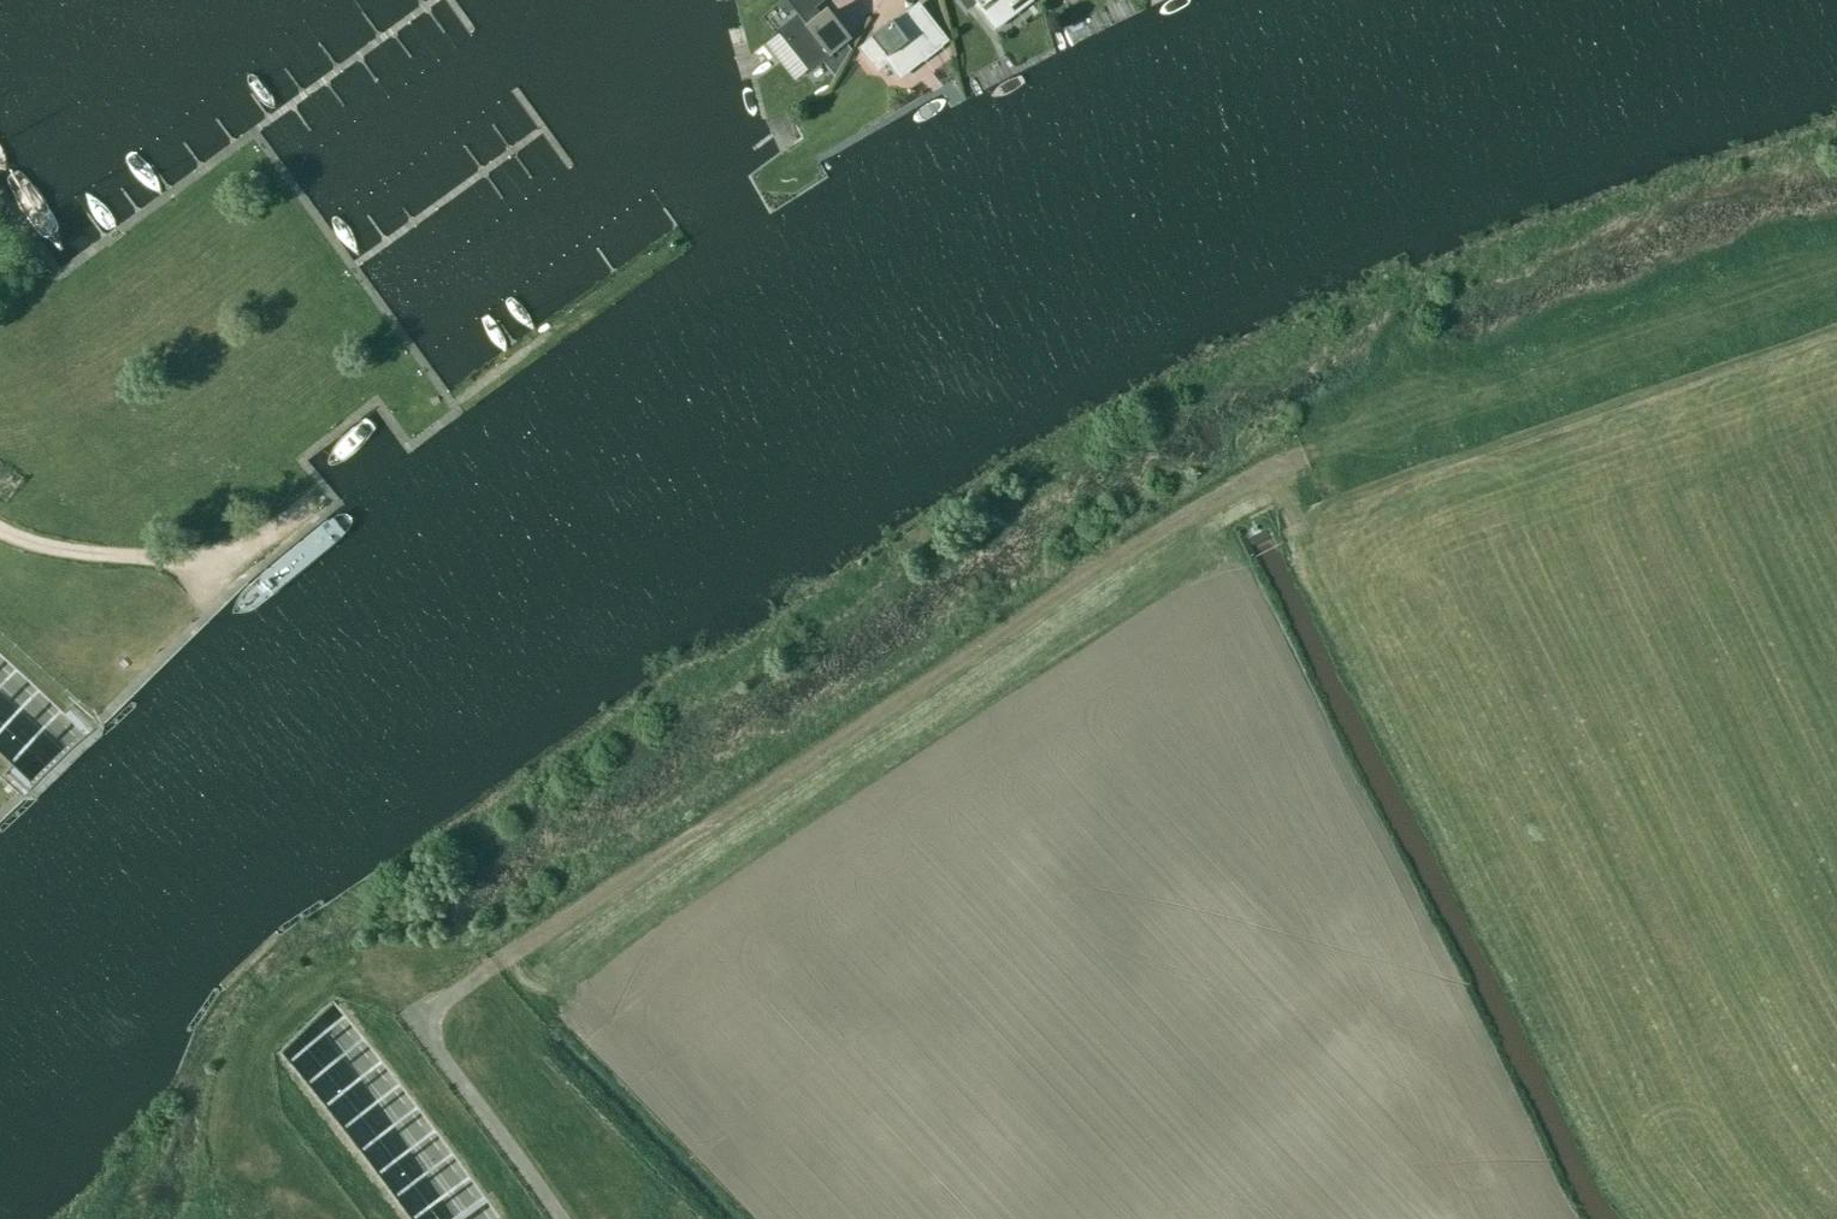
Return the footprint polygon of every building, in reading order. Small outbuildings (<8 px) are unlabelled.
[(777,5),(785,15),(793,9),(786,0),(783,0),(777,5)] [(779,31),(810,69),(823,59),(835,74),(850,48),(844,40),(848,37),(829,13),(823,18),(815,8),(825,0),(789,0),(788,1),(788,0),(786,0),(793,9),(799,16),(779,31)] [(967,11),(977,3),(975,0),(958,0),(967,11)] [(1015,5),(1021,0),(975,0),(977,3),(995,27),(1018,9),(1015,5)] [(891,20),(870,36),(871,38),(889,61),(901,76),(923,59),(919,54),(943,36),(918,6),(895,24),(891,20)] [(23,473),(10,465),(0,482),(0,495),(7,499),(23,473)]
